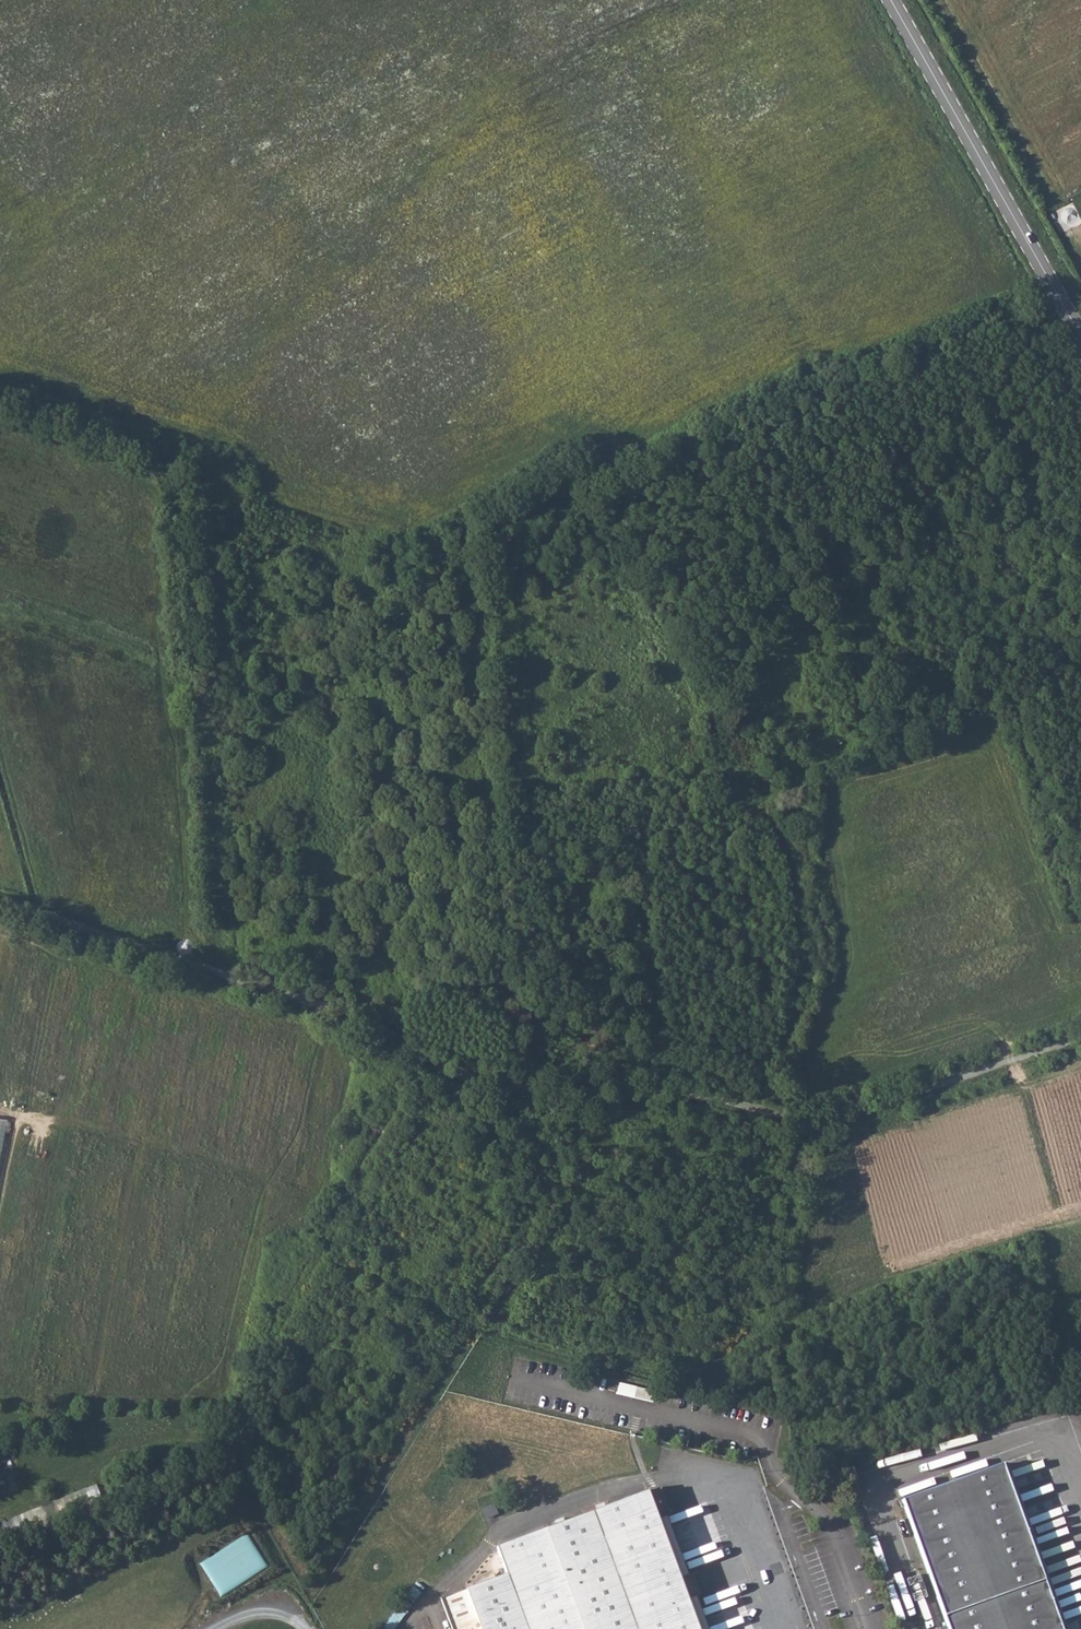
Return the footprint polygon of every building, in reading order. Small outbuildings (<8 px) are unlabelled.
[(964,1476),(998,1463),(995,1456),(962,1469),(964,1476)] [(1003,1463),(903,1498),(948,1625),(939,1628),(1063,1628),(1003,1463)] [(442,1598),(453,1628),(700,1628),(690,1603),(697,1601),(695,1596),(701,1594),(693,1573),(688,1575),(681,1577),(659,1519),(649,1491),(611,1505),(609,1499),(596,1504),(598,1509),(498,1547),(508,1573),(442,1598)]
